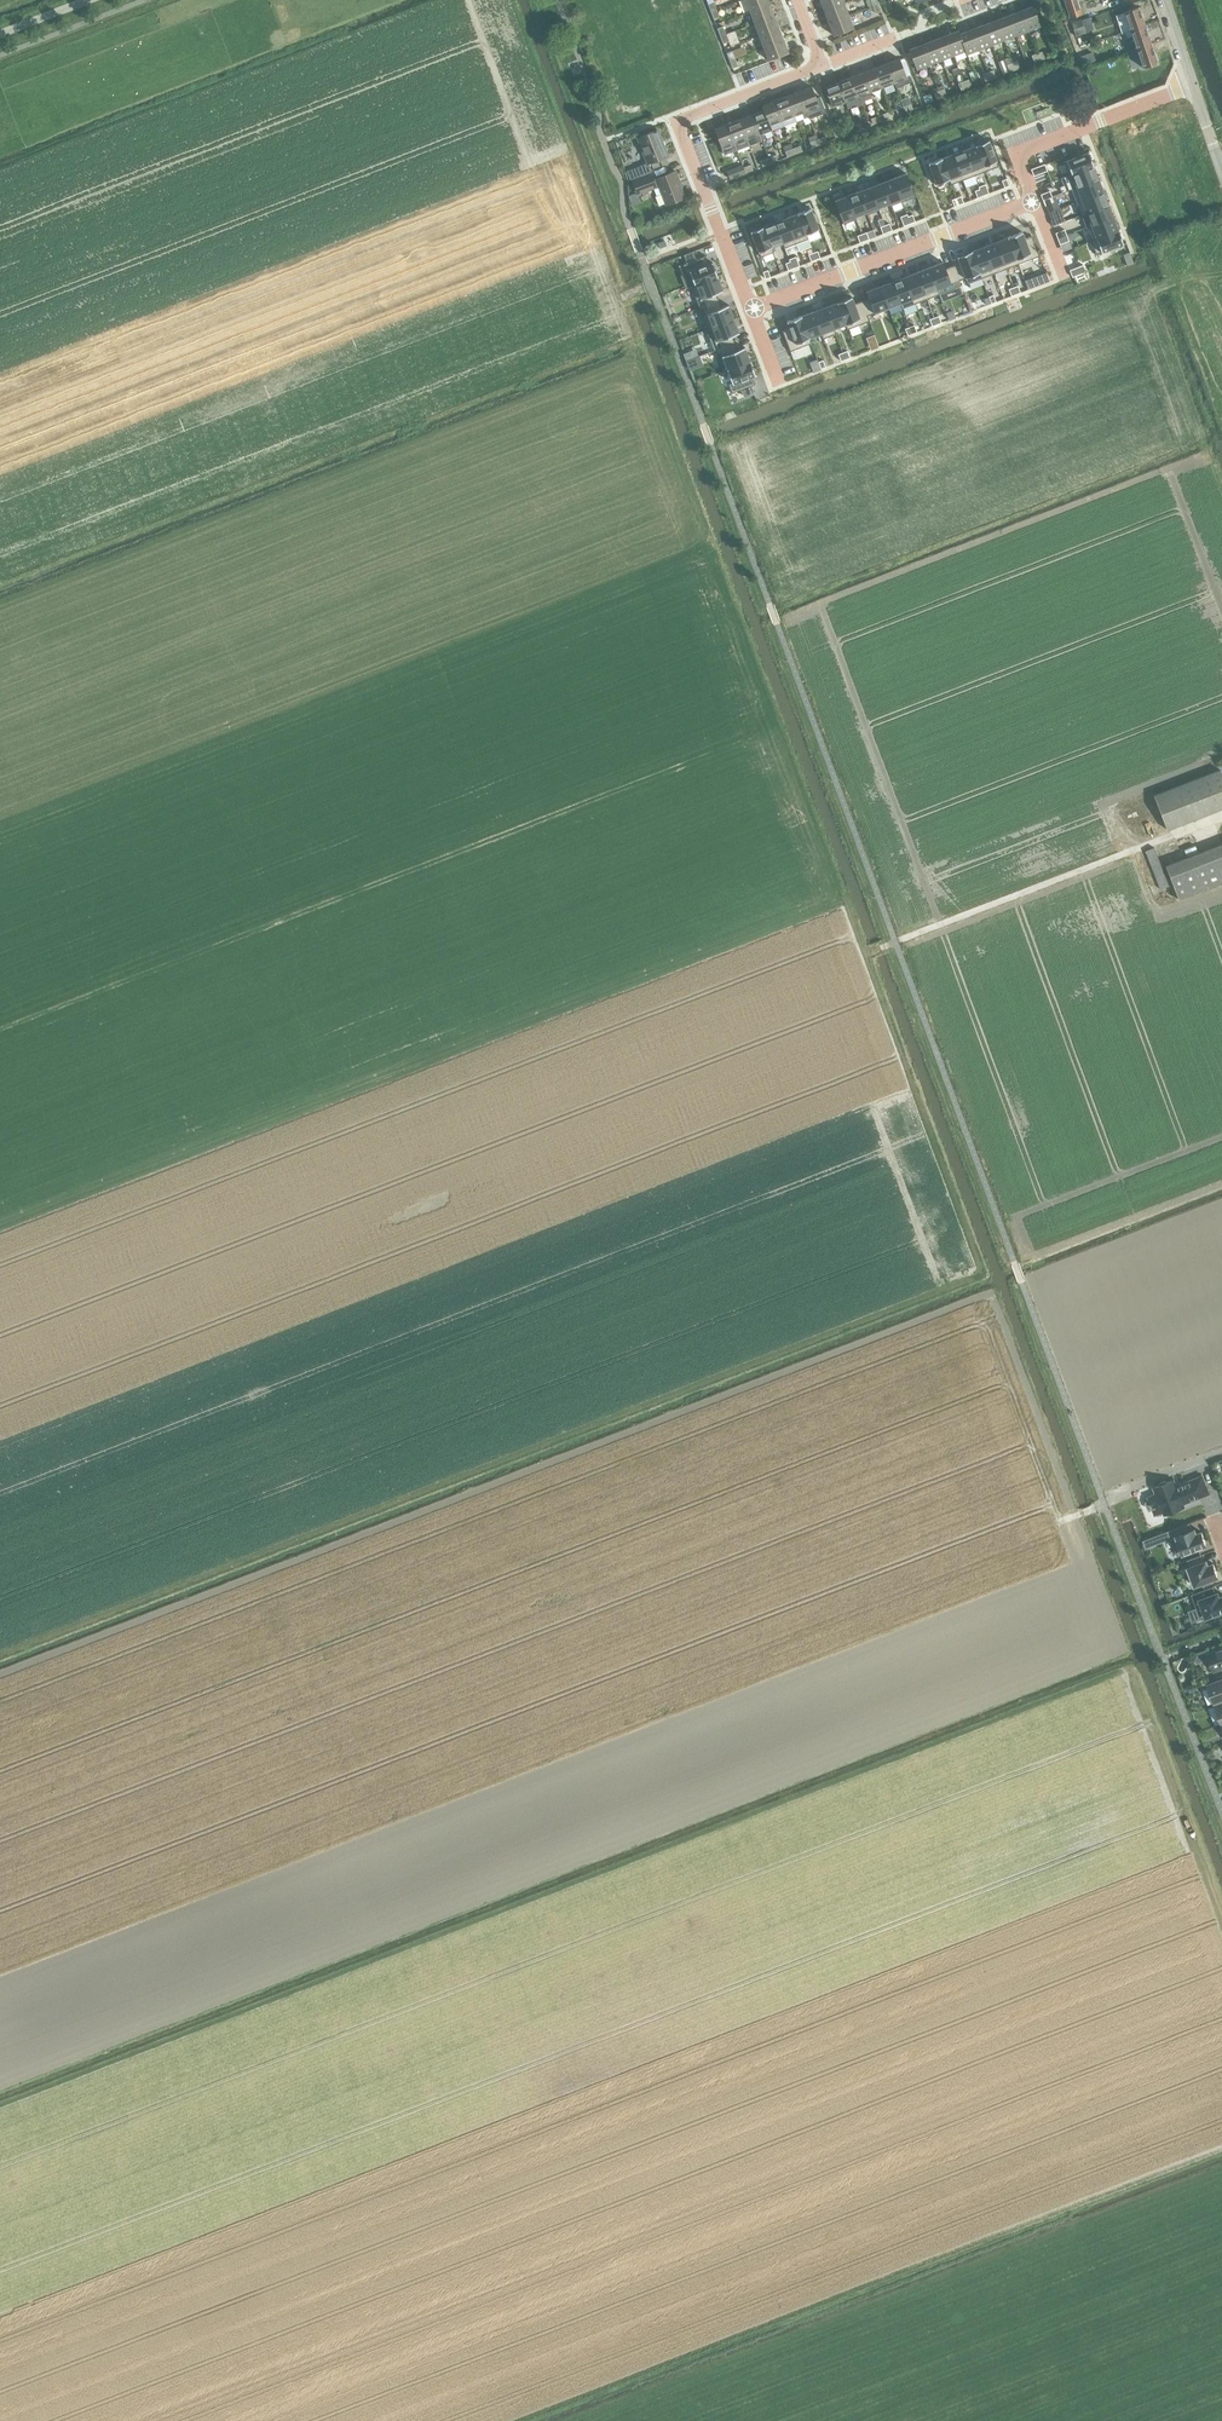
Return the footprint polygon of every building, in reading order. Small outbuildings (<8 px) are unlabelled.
[(711,11),(716,9),(713,0),(707,0),(711,11)] [(769,2),(768,0),(746,0),(749,10),(769,2)] [(844,3),(843,0),(820,0),(824,10),(844,3)] [(1083,14),(1078,0),(1064,0),(1070,18),(1083,14)] [(754,23),(774,15),(769,2),(749,10),(754,23)] [(829,22),(848,15),(844,3),(824,10),(829,22)] [(878,4),(873,6),(876,13),(881,11),(878,4)] [(1021,10),(1029,30),(1040,26),(1033,6),(1021,10)] [(1130,31),(1145,26),(1139,6),(1124,11),(1130,31)] [(716,9),(711,11),(714,19),(719,17),(716,9)] [(1017,35),(1029,30),(1021,10),(1009,15),(1017,35)] [(759,35),(778,27),(774,15),(754,23),(759,35)] [(848,15),(829,22),(833,35),(853,27),(848,15)] [(1005,39),(1017,35),(1009,15),(997,19),(1005,39)] [(991,44),(1005,39),(997,19),(984,24),(991,44)] [(1081,19),(1071,22),(1076,36),(1086,33),(1081,19)] [(980,49),(991,44),(984,24),(973,29),(980,49)] [(720,36),(726,34),(723,26),(717,28),(720,36)] [(1136,49),(1151,44),(1145,26),(1130,31),(1136,49)] [(764,48),(784,40),(778,27),(759,35),(764,48)] [(967,54),(980,49),(973,29),(960,34),(966,51),(967,54)] [(966,51),(960,34),(959,30),(946,35),(953,55),(966,51)] [(728,41),(726,36),(726,34),(720,36),(723,43),(728,41)] [(941,60),(953,55),(946,35),(934,40),(941,60)] [(784,40),(764,48),(768,60),(788,52),(784,40)] [(928,65),(941,60),(934,40),(921,44),(928,65)] [(916,69),(928,65),(921,44),(909,49),(916,69)] [(1151,44),(1136,49),(1142,68),(1157,63),(1151,44)] [(742,55),(739,48),(733,50),(735,58),(742,55)] [(729,60),(735,58),(732,51),(727,53),(729,60)] [(1092,52),(1080,56),(1083,64),(1095,61),(1092,52)] [(1034,62),(1040,60),(1037,53),(1032,55),(1034,62)] [(735,58),(729,60),(732,68),(738,66),(735,58)] [(887,63),(894,83),(896,88),(912,81),(910,76),(907,77),(899,58),(887,63)] [(1012,62),(1015,70),(1020,68),(1018,60),(1012,62)] [(882,87),(894,83),(887,63),(874,68),(882,87)] [(862,72),(870,92),(882,87),(874,68),(862,72)] [(987,71),(990,79),(996,77),(993,69),(987,71)] [(862,72),(850,77),(859,102),(860,105),(873,100),(870,92),(862,72)] [(961,74),(956,76),(961,90),(966,88),(963,81),(961,74)] [(845,101),(847,107),(854,104),(858,106),(860,105),(859,102),(850,77),(837,82),(845,101)] [(963,81),(966,88),(972,86),(969,79),(963,81)] [(832,106),(845,101),(837,82),(825,86),(832,106)] [(799,91),(809,116),(813,115),(811,109),(819,106),(812,86),(799,91)] [(939,90),(941,98),(947,96),(945,88),(939,90)] [(799,91),(787,96),(796,121),(809,116),(799,91)] [(774,100),(784,126),(796,121),(787,96),(774,100)] [(770,125),(777,122),(779,127),(784,126),(774,100),(762,105),(763,110),(764,110),(770,125)] [(903,106),(905,111),(913,109),(911,103),(903,106)] [(898,114),(905,111),(903,106),(896,109),(898,114)] [(764,110),(763,110),(752,114),(761,139),(765,138),(763,133),(772,129),(770,125),(764,110)] [(878,115),(881,121),(888,118),(886,113),(878,115)] [(739,119),(749,145),(761,140),(761,139),(752,114),(739,119)] [(873,124),(881,121),(878,115),(871,118),(873,124)] [(727,124),(737,150),(749,145),(739,119),(727,124)] [(29,130),(36,127),(34,120),(26,122),(29,130)] [(854,125),(856,130),(864,127),(861,122),(854,125)] [(714,129),(722,148),(724,155),(737,150),(727,124),(714,129)] [(848,133),(856,130),(854,125),(846,128),(848,133)] [(647,163),(628,170),(631,179),(662,167),(659,159),(668,155),(658,130),(637,138),(647,163)] [(817,139),(819,144),(827,141),(825,136),(817,139)] [(812,147),(819,144),(817,139),(810,142),(812,147)] [(988,140),(976,144),(986,171),(998,166),(988,140)] [(975,145),(964,149),(974,175),(986,171),(976,144),(975,145)] [(793,148),(795,154),(802,151),(800,145),(793,148)] [(787,157),(795,154),(793,148),(785,151),(787,157)] [(964,149),(953,154),(963,180),(963,179),(966,187),(977,183),(974,175),(964,149)] [(1066,175),(1060,178),(1061,178),(1093,165),(1088,152),(1064,161),(1068,174),(1066,175)] [(942,157),(941,158),(951,184),(963,180),(953,154),(946,156),(942,158),(942,157)] [(768,158),(770,163),(778,160),(776,155),(768,158)] [(763,166),(770,163),(768,158),(760,160),(763,166)] [(941,158),(928,163),(937,186),(949,181),(950,184),(951,184),(941,158)] [(1045,163),(1031,169),(1033,176),(1047,170),(1045,163)] [(743,167),(746,172),(753,170),(751,164),(743,167)] [(746,172),(743,167),(743,165),(727,171),(730,178),(746,172)] [(1063,185),(1059,186),(1061,192),(1071,189),(1098,178),(1093,166),(1093,165),(1061,178),(1063,185)] [(654,172),(633,180),(638,193),(659,185),(662,193),(662,194),(656,196),(660,205),(666,203),(666,204),(684,197),(678,181),(679,181),(675,171),(653,179),(651,173),(654,172)] [(906,173),(893,178),(902,201),(915,196),(906,173)] [(893,178),(882,182),(890,205),(892,205),(901,201),(902,201),(893,178)] [(1103,191),(1098,178),(1071,189),(1076,202),(1103,191)] [(882,182),(870,186),(879,210),(879,209),(878,207),(885,204),(889,203),(890,205),(882,182)] [(985,184),(978,186),(979,189),(982,196),(989,193),(985,184)] [(870,186),(858,191),(867,214),(879,210),(870,186)] [(1049,190),(1040,194),(1043,200),(1052,196),(1049,190)] [(858,191),(847,195),(856,219),(856,218),(855,216),(859,214),(866,212),(867,214),(858,191)] [(1103,191),(1076,202),(1081,215),(1108,204),(1103,191)] [(847,195),(834,200),(843,223),(856,219),(847,195)] [(1052,196),(1043,200),(1045,205),(1054,202),(1052,196)] [(1108,204),(1081,215),(1086,227),(1113,217),(1108,204)] [(810,208),(798,213),(808,239),(809,241),(821,237),(818,229),(816,221),(818,220),(815,213),(813,214),(810,208)] [(797,213),(786,217),(796,243),(808,239),(798,213),(797,213)] [(907,214),(900,216),(904,225),(910,223),(908,216),(907,214)] [(1059,216),(1050,220),(1052,225),(1062,222),(1059,216)] [(786,217),(774,221),(785,248),(796,243),(786,217)] [(1113,217),(1086,227),(1086,228),(1089,227),(1093,239),(1090,240),(1091,240),(1118,230),(1118,229),(1113,217)] [(774,221),(763,226),(773,252),(774,252),(772,246),(782,242),(784,248),(785,248),(774,221)] [(763,226),(750,231),(760,257),(773,252),(763,226)] [(1064,229),(1055,233),(1057,238),(1067,235),(1064,229)] [(1118,230),(1091,240),(1096,254),(1109,249),(1110,251),(1118,248),(1117,246),(1123,243),(1118,230)] [(1022,231),(1008,236),(1018,264),(1039,256),(1032,235),(1024,238),(1022,231)] [(1067,235),(1057,238),(1060,244),(1069,240),(1067,235)] [(1007,237),(995,241),(1006,268),(1018,264),(1008,236),(1007,237)] [(995,241),(983,246),(994,273),(1006,268),(995,241)] [(972,250),(971,250),(981,278),(994,273),(983,246),(972,250)] [(960,263),(953,266),(960,286),(961,286),(959,280),(965,278),(967,283),(981,278),(971,250),(957,256),(960,263)] [(686,262),(683,264),(686,273),(690,272),(691,274),(694,284),(692,285),(691,285),(691,286),(718,276),(712,262),(708,263),(705,255),(696,259),(693,251),(683,254),(686,262)] [(796,256),(789,259),(790,261),(792,268),(799,265),(796,256)] [(943,261),(929,267),(939,294),(960,286),(953,266),(945,268),(943,261)] [(1083,264),(1069,270),(1072,277),(1086,271),(1083,264)] [(929,267),(916,271),(927,299),(939,294),(929,267)] [(916,271),(904,276),(915,303),(927,299),(916,271)] [(1046,273),(1025,281),(1028,289),(1049,281),(1046,273)] [(718,276),(691,286),(699,307),(718,300),(716,293),(723,290),(718,277),(718,276)] [(904,276),(892,281),(902,308),(903,308),(914,303),(915,303),(904,276)] [(892,281),(880,285),(888,307),(891,314),(902,309),(902,308),(892,281)] [(868,298),(861,301),(869,321),(869,320),(867,315),(888,307),(880,285),(866,291),(868,298)] [(851,296),(837,301),(848,329),(869,321),(861,301),(854,303),(851,296)] [(718,300),(699,307),(707,328),(705,328),(705,329),(734,318),(728,304),(721,307),(718,300)] [(837,302),(825,306),(835,333),(836,333),(834,328),(845,324),(847,329),(848,329),(837,301),(837,302)] [(825,306),(813,311),(823,338),(835,333),(825,306)] [(801,315),(811,343),(812,343),(809,337),(821,333),(823,338),(813,311),(801,315)] [(789,328),(782,331),(790,351),(811,343),(801,315),(787,321),(789,328)] [(734,318),(705,329),(714,350),(735,342),(732,335),(739,332),(734,318)] [(735,342),(714,350),(714,351),(715,350),(723,371),(750,360),(749,360),(744,346),(737,349),(735,342)] [(697,347),(683,351),(688,368),(702,364),(697,347)] [(750,360),(723,371),(724,371),(727,370),(731,380),(732,382),(728,383),(732,393),(741,389),(744,396),(753,392),(751,385),(755,384),(752,376),(755,375),(750,360)] [(782,364),(785,374),(796,370),(793,360),(782,364)] [(1221,808),(1221,774),(1220,769),(1154,795),(1167,829),(1221,808)] [(1221,882),(1221,843),(1165,865),(1179,899),(1221,882)] [(1153,847),(1145,851),(1160,888),(1168,885),(1153,847)] [(1146,1499),(1145,1503),(1147,1508),(1151,1509),(1152,1509),(1155,1515),(1162,1512),(1164,1515),(1186,1506),(1185,1503),(1210,1493),(1203,1474),(1177,1484),(1175,1478),(1168,1481),(1164,1479),(1159,1481),(1158,1484),(1158,1485),(1160,1491),(1147,1496),(1148,1498),(1146,1499)] [(1206,1544),(1201,1531),(1196,1533),(1195,1528),(1192,1529),(1189,1522),(1168,1530),(1177,1555),(1206,1544)] [(1145,1547),(1158,1543),(1155,1535),(1142,1540),(1145,1547)] [(1196,1584),(1202,1582),(1203,1586),(1212,1582),(1211,1579),(1218,1576),(1213,1563),(1208,1564),(1206,1560),(1204,1561),(1201,1554),(1187,1559),(1196,1584)] [(1191,1594),(1201,1619),(1214,1614),(1215,1615),(1221,1613),(1221,1595),(1219,1596),(1218,1592),(1215,1593),(1213,1586),(1191,1594)] [(1221,1668),(1221,1647),(1207,1653),(1214,1671),(1221,1668)] [(1221,1702),(1221,1678),(1207,1684),(1215,1704),(1221,1702)]
